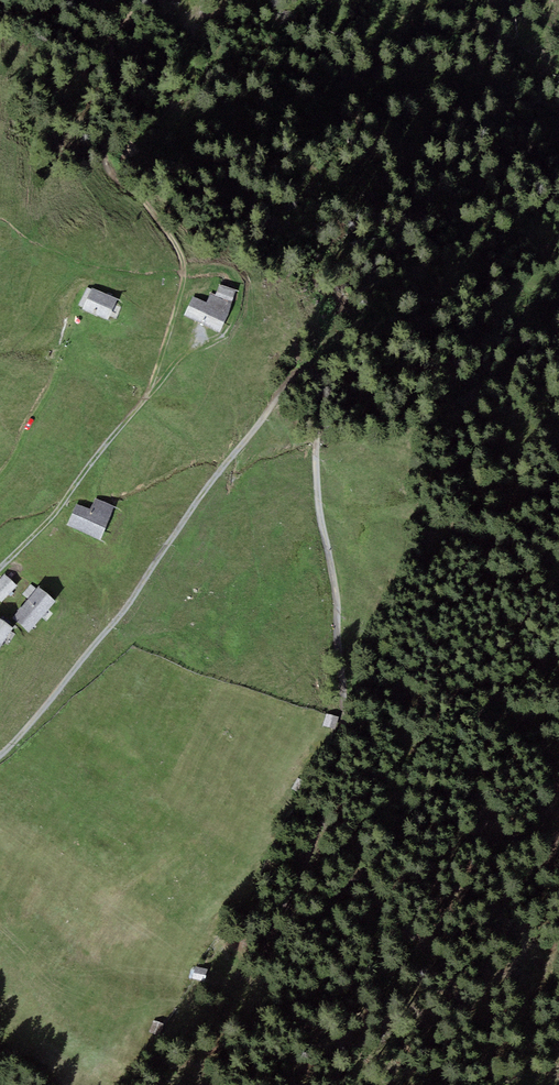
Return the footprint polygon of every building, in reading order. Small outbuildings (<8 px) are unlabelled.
[(216,294),(231,301),(236,292),(220,284),(216,294)] [(117,299),(92,289),(84,309),(108,319),(117,299)] [(193,296),(184,315),(220,332),(234,302),(231,301),(216,294),(211,292),(206,303),(193,296)] [(95,499),(91,509),(76,503),(66,527),(99,541),(113,506),(95,499)] [(1,602),(17,585),(5,575),(0,580),(0,601),(1,602)] [(29,632),(55,601),(38,587),(12,618),(29,632)] [(13,627),(0,620),(0,647),(13,627)] [(333,715),(322,712),(317,727),(328,731),(333,715)] [(296,791),(303,781),(297,777),(290,788),(296,791)] [(284,852),(273,847),(266,861),(277,866),(284,852)] [(193,965),(189,977),(205,982),(209,970),(193,965)] [(166,1023),(154,1019),(149,1032),(161,1036),(166,1023)]
